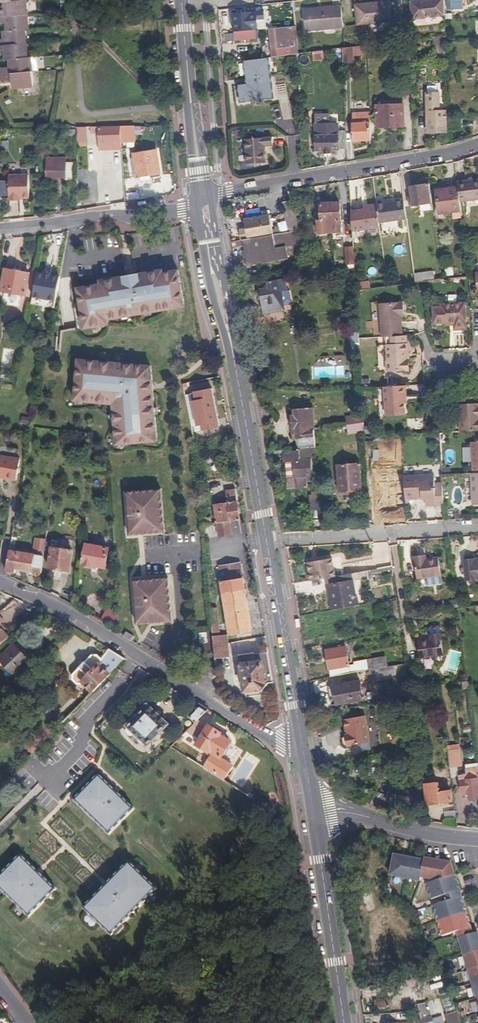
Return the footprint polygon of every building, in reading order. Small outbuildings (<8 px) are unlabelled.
[(27,15),(26,0),(18,1),(5,2),(5,10),(0,11),(0,17),(27,15)] [(444,0),(424,0),(410,2),(412,19),(444,15),(444,0)] [(464,0),(447,0),(447,9),(463,10),(464,0)] [(289,28),(295,27),(292,1),(287,2),(289,28)] [(391,22),(390,2),(355,5),(356,25),(391,22)] [(305,31),(343,27),(341,6),(303,9),(305,31)] [(252,30),(251,13),(231,15),(233,32),(252,30)] [(8,31),(25,29),(28,29),(27,15),(0,17),(0,23),(7,23),(8,31)] [(271,57),(297,54),(295,27),(289,28),(269,30),(271,57)] [(26,44),(25,29),(8,31),(4,31),(5,39),(0,40),(0,46),(26,44)] [(255,31),(234,34),(235,40),(255,38),(255,31)] [(445,35),(435,36),(436,59),(445,59),(445,42),(445,35)] [(10,60),(27,58),(26,44),(0,46),(0,53),(6,52),(6,60),(10,60)] [(345,47),(342,48),(342,62),(353,61),(352,55),(365,55),(364,45),(352,46),(345,47)] [(323,58),(322,50),(312,51),(313,60),(323,59),(323,58)] [(0,68),(1,75),(32,73),(31,58),(27,58),(10,60),(11,67),(0,68)] [(272,98),(267,58),(242,61),(245,84),(236,85),(239,103),(272,98)] [(32,73),(1,75),(1,81),(12,80),(13,88),(33,87),(32,73)] [(438,112),(438,96),(427,96),(427,133),(446,132),(446,111),(438,112)] [(402,127),(402,106),(376,106),(377,127),(402,127)] [(360,140),(370,140),(370,123),(361,123),(361,113),(352,114),(353,143),(360,143),(360,140)] [(361,123),(370,123),(369,113),(361,113),(361,123)] [(447,122),(448,133),(458,133),(457,122),(447,122)] [(314,126),(315,150),(322,150),(322,153),(328,153),(328,150),(337,150),(337,148),(345,149),(344,132),(336,132),(336,125),(314,126)] [(118,138),(116,126),(96,127),(97,150),(118,149),(118,138)] [(127,138),(126,126),(116,126),(118,138),(127,138)] [(86,127),(73,128),(73,135),(74,139),(86,139),(86,127)] [(272,145),(271,137),(243,139),(245,164),(264,162),(263,145),(272,145)] [(134,178),(157,175),(154,151),(131,155),(134,178)] [(65,162),(65,156),(44,156),(44,178),(64,178),(65,178),(65,162)] [(19,199),(28,199),(27,176),(7,177),(8,188),(8,195),(9,201),(19,201),(19,199)] [(458,188),(460,203),(477,201),(477,181),(457,184),(458,188)] [(410,206),(432,202),(429,184),(410,186),(412,199),(409,200),(410,206)] [(439,215),(461,212),(460,203),(458,188),(436,191),(439,215)] [(368,212),(377,211),(376,205),(376,202),(376,201),(363,203),(363,198),(356,199),(358,219),(368,218),(368,212)] [(289,231),(290,231),(299,230),(293,200),(283,202),(289,231)] [(377,211),(379,223),(406,219),(404,200),(394,201),(394,202),(376,205),(377,211)] [(340,232),(339,203),(321,204),(321,221),(317,221),(318,233),(340,232)] [(239,230),(241,240),(273,234),(284,232),(282,218),(275,219),(271,220),(270,215),(244,219),(246,229),(239,230)] [(292,240),(300,239),(299,230),(290,231),(292,240)] [(241,240),(237,241),(238,247),(244,246),(247,264),(277,259),(273,234),(241,240)] [(346,264),(354,264),(353,247),(345,247),(346,264)] [(309,258),(301,259),(302,268),(309,267),(309,258)] [(453,265),(445,266),(446,275),(454,274),(453,265)] [(0,269),(0,282),(2,283),(0,293),(24,297),(28,275),(0,269)] [(78,291),(85,328),(108,324),(108,320),(185,306),(178,270),(163,273),(162,270),(125,276),(100,281),(101,284),(87,286),(88,290),(78,291)] [(414,274),(415,282),(422,281),(442,278),(441,270),(414,274)] [(49,274),(37,272),(32,304),(53,307),(58,278),(48,277),(49,274)] [(289,301),(284,278),(268,282),(269,287),(260,289),(264,311),(285,307),(284,304),(289,301)] [(380,304),(381,338),(386,338),(401,336),(400,317),(400,314),(404,314),(403,302),(380,304)] [(434,323),(446,321),(454,321),(454,324),(454,329),(466,328),(465,302),(441,304),(441,306),(432,307),(434,323)] [(358,339),(357,325),(353,325),(353,330),(348,330),(352,350),(359,349),(358,339)] [(401,336),(386,338),(387,362),(385,362),(386,372),(406,371),(405,358),(408,357),(408,344),(406,345),(406,336),(401,336)] [(157,432),(151,366),(87,360),(87,364),(78,363),(75,400),(98,402),(98,396),(113,401),(113,404),(116,444),(154,441),(153,432),(157,432)] [(404,386),(383,387),(385,413),(403,412),(403,404),(402,397),(405,397),(404,386)] [(477,431),(477,403),(473,403),(473,398),(457,398),(459,432),(477,431)] [(195,427),(215,423),(211,401),(192,404),(195,427)] [(297,450),(314,446),(313,430),(311,408),(292,410),(293,416),(290,417),(292,438),(296,437),(297,450)] [(347,426),(364,424),(363,416),(346,418),(347,426)] [(22,424),(32,426),(33,418),(23,417),(22,424)] [(364,424),(347,426),(347,435),(364,433),(364,424)] [(203,431),(190,433),(191,442),(205,440),(203,431)] [(90,449),(91,434),(80,433),(79,440),(86,441),(86,448),(90,449)] [(297,450),(287,452),(289,461),(291,461),(293,478),(302,477),(304,488),(314,487),(310,453),(314,452),(314,446),(297,450)] [(4,480),(17,482),(21,461),(0,457),(0,477),(4,478),(4,480)] [(361,489),(360,463),(336,465),(338,490),(361,489)] [(405,477),(405,481),(406,498),(417,498),(417,497),(421,497),(421,500),(425,500),(425,505),(437,505),(436,503),(435,483),(435,475),(405,477)] [(376,506),(407,504),(406,498),(405,481),(395,482),(395,485),(375,486),(376,506)] [(436,503),(444,503),(443,482),(435,483),(436,503)] [(161,489),(126,492),(129,535),(165,532),(161,489)] [(228,523),(237,521),(232,489),(223,490),(224,503),(215,504),(218,524),(228,523)] [(230,537),(228,523),(218,524),(215,524),(216,539),(230,537)] [(39,554),(47,555),(49,544),(40,543),(39,546),(38,546),(38,550),(39,550),(39,554)] [(105,569),(110,551),(88,545),(82,566),(93,569),(93,566),(105,569)] [(52,569),(72,570),(75,551),(55,548),(52,569)] [(37,572),(45,574),(46,564),(12,555),(9,572),(19,575),(20,572),(36,576),(37,572)] [(426,559),(425,555),(414,556),(417,579),(441,576),(438,557),(426,559)] [(331,558),(307,563),(310,581),(328,578),(335,576),(331,558)] [(464,561),(465,578),(474,577),(474,581),(477,580),(477,559),(464,561)] [(229,636),(249,632),(238,566),(218,569),(229,636)] [(354,606),(348,574),(335,576),(328,578),(333,601),(329,602),(330,610),(354,606)] [(168,577),(133,580),(137,623),(172,621),(168,577)] [(398,609),(397,598),(390,599),(395,631),(401,630),(399,617),(394,618),(393,610),(398,609)] [(121,632),(120,616),(115,613),(117,610),(112,607),(104,621),(121,632)] [(229,636),(225,611),(216,612),(218,640),(227,639),(229,639),(229,636)] [(212,640),(213,647),(222,646),(227,645),(227,639),(218,640),(216,612),(209,612),(212,640)] [(448,654),(445,626),(434,627),(435,639),(418,641),(420,658),(448,654)] [(9,637),(3,630),(0,627),(0,644),(9,637)] [(13,675),(28,661),(13,645),(0,658),(0,660),(13,675)] [(222,646),(213,647),(214,663),(229,661),(227,645),(222,646)] [(330,677),(368,670),(406,664),(404,653),(368,660),(369,663),(349,666),(346,647),(326,650),(330,677)] [(124,659),(108,649),(99,659),(94,655),(88,654),(69,675),(69,679),(72,682),(77,682),(80,679),(93,691),(109,675),(124,659)] [(265,683),(272,682),(267,653),(239,658),(243,694),(259,691),(265,685),(265,683)] [(13,675),(0,660),(0,669),(9,679),(13,675)] [(370,679),(407,673),(406,664),(368,670),(370,679)] [(361,700),(359,681),(327,687),(331,705),(361,700)] [(150,745),(169,725),(149,705),(129,725),(150,745)] [(207,711),(199,705),(190,718),(196,722),(197,720),(207,711)] [(369,743),(365,717),(344,720),(345,730),(347,730),(348,736),(343,739),(343,744),(349,746),(369,743)] [(199,740),(197,744),(220,758),(231,741),(208,727),(197,720),(196,722),(187,733),(199,740)] [(33,752),(55,730),(48,724),(26,746),(33,752)] [(457,749),(447,750),(449,766),(459,764),(457,749)] [(420,772),(419,757),(408,759),(410,775),(421,773),(420,772)] [(204,765),(202,769),(212,775),(214,770),(204,765)] [(466,768),(467,773),(460,774),(463,794),(469,794),(470,798),(477,797),(477,780),(477,778),(477,767),(466,768)] [(450,768),(452,778),(459,777),(458,768),(450,768)] [(109,835),(134,809),(100,776),(74,801),(109,835)] [(438,781),(424,783),(427,804),(452,800),(451,790),(439,791),(439,787),(443,786),(443,783),(439,783),(438,781)] [(418,805),(420,789),(395,786),(393,801),(418,805)] [(367,787),(361,799),(382,808),(388,797),(367,787)] [(455,810),(445,812),(446,819),(457,817),(455,810)] [(17,818),(12,812),(0,822),(0,832),(17,818)] [(56,890),(21,856),(0,877),(0,888),(30,917),(56,890)] [(460,891),(451,863),(425,858),(424,861),(396,856),(392,876),(421,881),(421,878),(422,874),(439,877),(440,880),(437,881),(427,884),(431,900),(442,896),(460,891)] [(156,891),(129,864),(83,910),(111,937),(156,891)] [(444,903),(462,897),(460,891),(442,896),(444,903)] [(458,932),(472,928),(462,897),(444,903),(433,906),(442,937),(458,932)] [(460,938),(473,934),(472,928),(458,932),(460,938)] [(477,1001),(477,933),(473,934),(460,938),(477,1001)] [(392,998),(396,1011),(407,1008),(404,995),(392,998)] [(446,1013),(455,1010),(451,997),(442,999),(446,1013)] [(390,1007),(390,999),(375,1001),(377,1009),(390,1007)] [(431,1004),(434,1012),(442,1009),(439,1000),(431,1004)] [(423,1003),(418,1005),(421,1020),(416,1021),(417,1022),(443,1022),(442,1017),(431,1020),(431,1017),(430,1017),(428,1012),(425,1012),(423,1003)]
